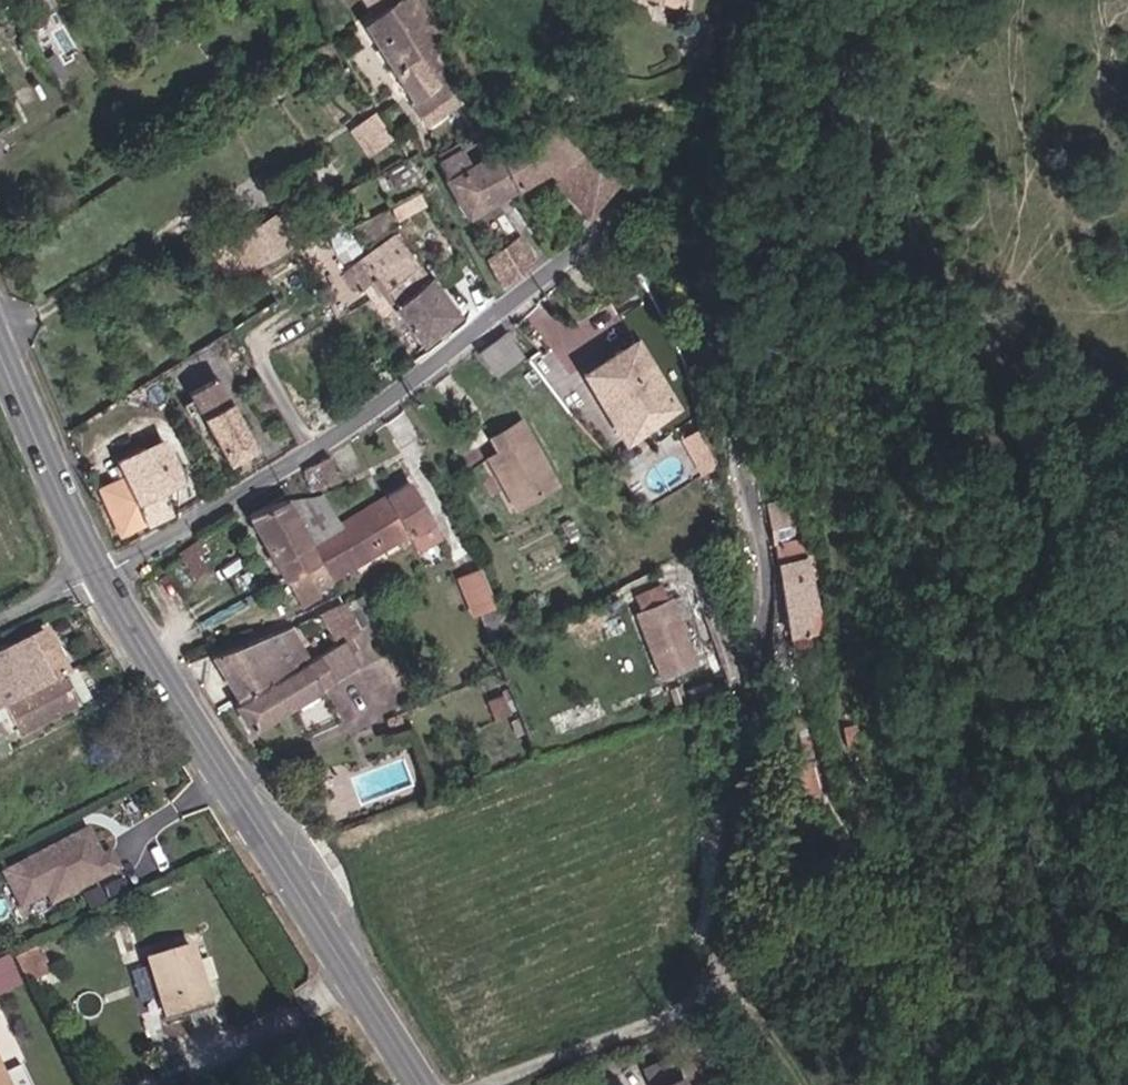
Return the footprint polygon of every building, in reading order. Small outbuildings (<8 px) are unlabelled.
[(393,12),(375,22),(362,29),(425,135),(454,114),(462,126),(481,116),(414,0),(393,12)] [(375,22),(393,12),(385,0),(362,0),(375,22)] [(371,166),(394,150),(375,122),(352,137),(371,166)] [(498,158),(499,161),(516,200),(554,175),(560,184),(558,189),(588,224),(613,199),(624,185),(623,180),(610,169),(597,180),(573,156),(576,152),(547,122),(525,144),(498,158)] [(485,164),(498,158),(492,146),(479,152),(485,164)] [(479,152),(464,158),(470,171),(485,164),(479,152)] [(437,165),(466,223),(485,213),(465,173),(470,171),(464,158),(462,154),(437,165)] [(465,173),(485,213),(490,210),(516,200),(499,161),(498,158),(485,164),(470,171),(465,173)] [(422,193),(390,208),(395,220),(428,206),(422,193)] [(496,221),(490,210),(485,213),(466,223),(471,234),(496,221)] [(498,225),(473,238),(484,262),(509,249),(498,225)] [(239,245),(254,274),(288,253),(271,227),(239,245)] [(392,314),(430,285),(396,243),(344,282),(359,299),(373,290),(392,314)] [(509,249),(484,262),(500,297),(534,270),(521,244),(509,249)] [(459,321),(430,285),(392,314),(423,353),(459,321)] [(617,316),(629,347),(660,386),(688,427),(693,423),(676,359),(645,297),(617,316)] [(475,366),(493,391),(523,368),(506,343),(475,366)] [(660,386),(629,347),(580,377),(619,445),(640,432),(651,449),(688,427),(660,386)] [(545,358),(526,372),(563,421),(580,406),(545,358)] [(255,453),(215,383),(189,398),(230,468),(255,453)] [(517,427),(489,444),(498,459),(487,465),(515,509),(553,486),(517,427)] [(112,471),(120,486),(99,496),(120,540),(167,518),(157,497),(177,487),(160,449),(112,471)] [(338,484),(327,461),(302,476),(316,498),(338,484)] [(303,547),(325,585),(428,524),(405,486),(355,516),(334,527),(303,547)] [(334,527),(316,498),(279,507),(250,523),(296,603),(325,585),(303,547),(334,527)] [(776,565),(783,614),(785,614),(787,638),(809,637),(806,612),(805,597),(814,595),(812,586),(817,585),(812,558),(796,561),(795,550),(777,552),(779,563),(776,565)] [(168,569),(175,582),(192,575),(185,561),(168,569)] [(472,614),(493,607),(480,568),(459,575),(472,614)] [(630,611),(637,624),(631,627),(659,687),(692,671),(663,611),(659,613),(653,600),(630,611)] [(338,611),(318,625),(325,638),(351,625),(344,609),(338,611)] [(304,665),(288,635),(212,666),(236,707),(304,665)] [(63,681),(39,638),(0,659),(0,714),(3,712),(63,681)] [(332,652),(232,713),(246,737),(352,673),(338,650),(332,652)] [(79,711),(63,681),(3,712),(11,728),(20,743),(79,711)] [(3,712),(0,714),(0,734),(11,728),(3,712)] [(793,769),(802,800),(818,795),(808,764),(793,769)] [(16,918),(42,905),(47,915),(114,881),(105,864),(97,868),(83,841),(33,866),(35,869),(27,873),(22,872),(0,883),(0,888),(16,918)] [(196,957),(205,980),(218,975),(209,952),(196,957)] [(42,985),(29,960),(12,969),(24,994),(42,985)] [(146,986),(162,1045),(204,1033),(188,975),(146,986)] [(639,1084),(676,1084),(665,1064),(636,1078),(639,1084)] [(19,1076),(0,1084),(23,1084),(19,1076)]
